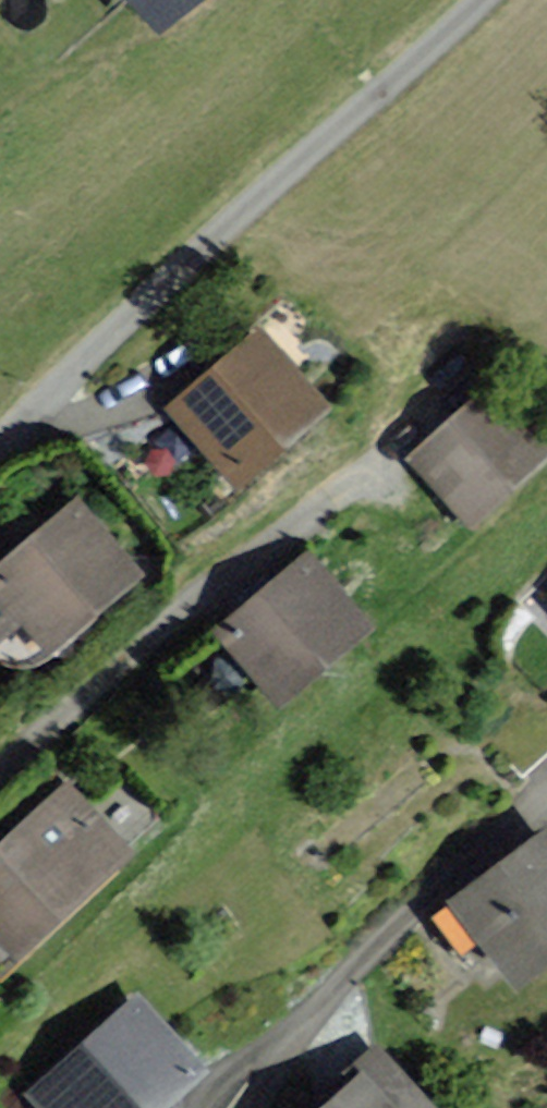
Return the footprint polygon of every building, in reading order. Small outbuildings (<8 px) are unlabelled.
[(169,41),(212,0),(130,0),(169,41)] [(336,413),(256,326),(167,407),(247,494),(336,413)] [(483,385),(404,459),(474,533),(546,464),(546,453),(483,385)] [(79,502),(0,570),(0,641),(26,619),(51,648),(140,573),(79,502)] [(366,625),(307,556),(222,629),(282,697),(366,625)] [(66,789),(0,848),(0,933),(19,954),(128,857),(66,789)] [(458,900),(517,981),(546,959),(546,835),(458,900)] [(136,988),(27,1086),(47,1107),(171,1107),(212,1071),(136,988)] [(378,1049),(347,1075),(357,1087),(332,1107),(429,1107),(378,1049)]
